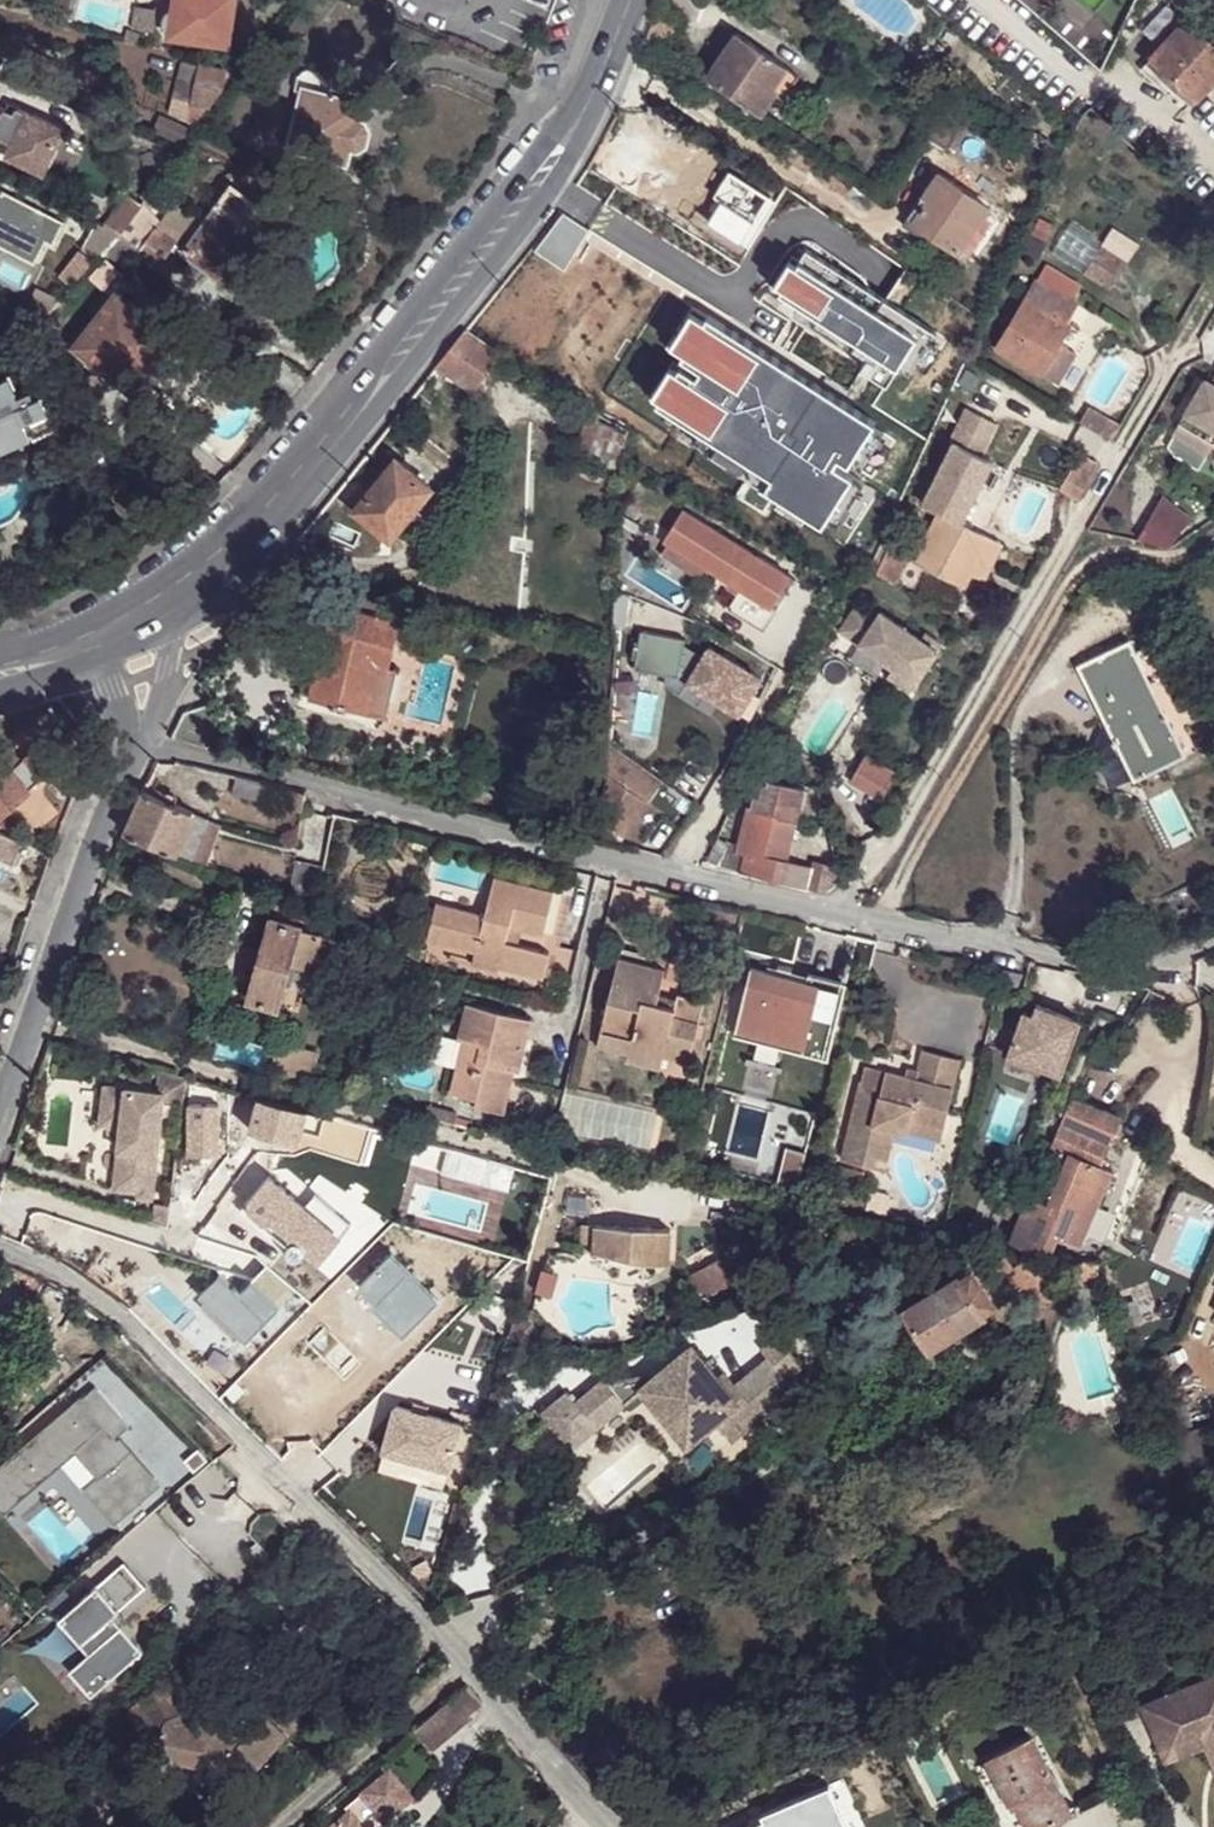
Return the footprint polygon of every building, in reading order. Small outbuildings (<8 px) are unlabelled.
[(113,8),(82,0),(76,0),(69,24),(106,34),(113,8)] [(172,35),(230,41),(235,0),(175,0),(172,35)] [(1177,93),(1194,109),(1213,87),(1213,51),(1188,28),(1150,68),(1177,93)] [(736,37),(714,67),(729,77),(722,89),(762,117),(770,104),(777,109),(799,79),(736,37)] [(219,103),(233,87),(237,71),(195,62),(187,96),(219,103)] [(729,77),(714,67),(707,79),(722,89),(729,77)] [(1169,101),(1177,93),(1150,68),(1143,77),(1169,101)] [(299,90),(302,90),(303,87),(329,93),(330,85),(331,83),(331,81),(329,80),(302,73),(300,73),(299,73),(295,85),(295,87),(299,90)] [(330,85),(329,93),(348,98),(349,91),(330,85)] [(303,87),(302,90),(287,147),(344,162),(348,146),(355,120),(359,102),(348,98),(329,93),(303,87)] [(12,141),(7,156),(43,173),(55,148),(47,144),(55,127),(20,110),(17,116),(0,107),(0,136),(12,141)] [(360,121),(355,120),(348,146),(354,148),(361,142),(364,130),(360,121)] [(931,202),(916,225),(962,255),(989,209),(939,177),(926,198),(931,202)] [(103,224),(116,232),(142,202),(120,184),(113,191),(122,199),(103,224)] [(192,256),(205,266),(211,271),(234,287),(244,274),(254,272),(261,262),(257,253),(282,220),(232,184),(184,250),(186,253),(192,256)] [(33,261),(45,238),(52,241),(64,220),(0,186),(0,243),(33,261)] [(912,222),(916,225),(931,202),(926,198),(912,222)] [(109,242),(103,249),(124,266),(136,251),(154,225),(163,213),(143,200),(142,202),(116,232),(109,242)] [(589,232),(563,215),(534,252),(564,271),(589,232)] [(89,233),(109,242),(116,232),(103,224),(95,221),(89,233)] [(174,238),(154,225),(136,251),(155,266),(174,238)] [(1127,260),(1102,245),(1085,273),(1111,288),(1127,260)] [(926,322),(805,248),(778,294),(896,373),(926,322)] [(201,271),(205,266),(192,256),(187,261),(184,266),(198,276),(201,271)] [(105,257),(90,275),(105,287),(120,269),(105,257)] [(1049,271),(1029,305),(1000,354),(1042,380),(1055,387),(1072,358),(1059,352),(1071,330),(1068,328),(1078,310),(1073,306),(1082,290),(1049,271)] [(88,354),(95,359),(119,380),(129,387),(173,334),(117,288),(73,341),(88,354)] [(873,432),(705,324),(681,367),(699,377),(693,386),(677,377),(656,412),(772,485),(763,497),(821,533),(851,485),(842,478),(873,432)] [(463,332),(434,368),(473,394),(502,356),(481,343),(463,332)] [(90,366),(95,359),(88,354),(83,361),(90,366)] [(31,427),(34,434),(57,423),(37,382),(16,392),(7,374),(0,377),(0,442),(31,427)] [(1165,450),(1200,470),(1213,445),(1213,381),(1211,386),(1205,396),(1198,391),(1165,450)] [(1205,381),(1198,391),(1205,396),(1211,386),(1205,381)] [(1087,408),(1079,423),(1111,441),(1121,425),(1087,408)] [(925,509),(941,517),(966,530),(997,468),(987,463),(1000,429),(969,413),(952,447),(955,449),(925,509)] [(588,416),(577,440),(593,448),(609,455),(607,468),(621,475),(626,434),(588,416)] [(593,448),(577,440),(574,445),(590,453),(593,448)] [(1060,489),(1077,499),(1098,465),(1080,454),(1060,489)] [(367,493),(354,510),(387,536),(430,484),(397,457),(367,493)] [(343,501),(354,510),(367,493),(356,485),(343,501)] [(1139,543),(1168,553),(1189,524),(1161,501),(1139,543)] [(795,580),(681,511),(662,542),(667,544),(704,567),(740,588),(727,609),(763,632),(795,580)] [(941,517),(917,564),(966,588),(975,573),(991,582),(1007,550),(966,530),(941,517)] [(667,544),(660,556),(697,578),(704,567),(667,544)] [(874,582),(895,591),(911,557),(891,548),(874,582)] [(386,672),(388,669),(399,623),(328,606),(317,653),(325,656),(313,701),(367,715),(379,670),(386,672)] [(880,617),(874,624),(854,611),(837,637),(893,675),(888,683),(909,696),(937,654),(880,617)] [(683,642),(639,634),(637,645),(632,644),(630,658),(634,659),(632,673),(677,681),(678,674),(688,680),(685,686),(736,718),(759,681),(707,650),(701,659),(682,648),(683,642)] [(1132,642),(1080,669),(1129,767),(1140,762),(1147,777),(1158,772),(1151,756),(1181,741),(1168,714),(1163,716),(1134,657),(1139,655),(1132,642)] [(395,671),(388,669),(386,672),(379,670),(367,715),(364,725),(364,726),(368,732),(374,734),(380,732),(384,726),(382,719),(395,671)] [(364,725),(367,715),(313,701),(311,712),(364,725)] [(169,739),(214,751),(202,705),(184,710),(169,739)] [(1181,741),(1151,756),(1158,772),(1189,757),(1181,741)] [(605,773),(600,823),(621,836),(646,802),(660,782),(607,745),(606,774),(605,773)] [(24,790),(22,788),(44,771),(30,750),(8,769),(0,757),(0,808),(24,790)] [(897,774),(868,757),(852,784),(880,801),(897,774)] [(755,773),(765,779),(773,764),(763,758),(755,773)] [(1129,767),(1137,782),(1147,777),(1140,762),(1129,767)] [(267,784),(239,777),(234,794),(264,801),(267,784)] [(144,788),(125,833),(174,853),(191,808),(144,788)] [(761,856),(771,815),(793,821),(798,798),(749,788),(744,810),(735,853),(721,850),(723,846),(714,842),(712,845),(701,869),(711,871),(754,881),(782,887),(787,867),(788,863),(783,862),(761,856)] [(307,793),(293,790),(291,809),(303,812),(307,793)] [(174,853),(193,859),(210,816),(191,808),(174,853)] [(793,821),(771,815),(761,856),(783,862),(793,821)] [(193,859),(209,865),(226,822),(210,816),(193,859)] [(24,842),(0,831),(0,855),(16,862),(24,842)] [(839,875),(846,879),(857,860),(850,856),(839,875)] [(314,905),(322,866),(292,860),(284,893),(314,905)] [(782,887),(816,895),(842,885),(840,879),(787,867),(782,887)] [(510,931),(521,933),(544,939),(556,890),(495,875),(484,915),(436,903),(427,943),(473,955),(501,962),(498,971),(543,983),(550,954),(518,946),(507,943),(510,931)] [(260,945),(255,967),(248,996),(277,1005),(290,959),(298,924),(269,916),(260,945)] [(317,929),(298,924),(290,959),(308,964),(317,929)] [(518,946),(521,933),(510,931),(507,943),(518,946)] [(238,963),(255,967),(260,945),(244,941),(238,963)] [(568,988),(577,961),(550,954),(543,983),(568,988)] [(497,975),(498,971),(501,962),(473,955),(470,967),(497,975)] [(660,1003),(663,991),(668,969),(619,957),(598,1049),(629,1054),(665,1062),(665,1058),(691,1064),(701,1022),(677,1017),(679,1008),(675,1007),(660,1003)] [(1021,986),(1023,974),(1006,970),(1003,982),(1021,986)] [(776,971),(775,978),(844,993),(845,986),(807,977),(806,979),(790,976),(791,974),(776,971)] [(749,972),(734,1041),(828,1062),(844,993),(775,978),(749,972)] [(678,994),(663,991),(660,1003),(675,1007),(678,994)] [(678,994),(675,1007),(679,1008),(677,1017),(701,1022),(705,1000),(678,994)] [(506,1069),(515,1071),(521,1072),(534,1021),(467,1004),(457,1040),(463,1041),(449,1093),(477,1101),(475,1107),(505,1115),(513,1081),(504,1079),(506,1069)] [(1033,1018),(1024,1015),(1009,1058),(1062,1076),(1080,1023),(1036,1008),(1033,1018)] [(266,1072),(308,1082),(315,1057),(315,1051),(275,1041),(266,1072)] [(908,1076),(867,1067),(845,1162),(882,1170),(887,1148),(893,1149),(897,1130),(915,1119),(946,1126),(962,1057),(924,1049),(919,1071),(917,1079),(908,1076)] [(663,1071),(665,1062),(629,1054),(627,1064),(663,1071)] [(1054,1205),(1037,1199),(1034,1197),(1022,1225),(1014,1245),(1034,1254),(1034,1253),(1053,1254),(1060,1237),(1084,1244),(1114,1171),(1103,1167),(1113,1142),(1112,1143),(1122,1118),(1111,1114),(1119,1095),(1123,1086),(1133,1063),(1124,1059),(1104,1111),(1075,1100),(1049,1164),(1067,1171),(1054,1205)] [(513,1081),(515,1071),(506,1069),(504,1079),(513,1081)] [(917,1079),(919,1071),(909,1069),(908,1076),(917,1079)] [(184,1094),(186,1078),(159,1070),(156,1091),(104,1086),(101,1125),(110,1126),(110,1132),(115,1139),(120,1139),(115,1190),(140,1192),(139,1197),(153,1199),(164,1092),(184,1094)] [(308,1109),(258,1096),(250,1129),(298,1142),(303,1124),(308,1109)] [(190,1148),(219,1148),(219,1106),(216,1105),(190,1106),(190,1148)] [(326,1113),(308,1109),(303,1124),(322,1128),(323,1124),(326,1113)] [(386,1129),(326,1113),(323,1124),(383,1140),(386,1129)] [(943,1140),(946,1126),(915,1119),(897,1130),(943,1140)] [(887,1148),(882,1170),(888,1171),(893,1149),(887,1148)] [(490,1156),(464,1149),(460,1162),(487,1169),(490,1156)] [(1032,1157),(1031,1157),(1024,1175),(1038,1180),(1045,1163),(1032,1157)] [(1015,1172),(999,1216),(1022,1225),(1034,1197),(1037,1199),(1043,1183),(1038,1180),(1024,1175),(1015,1172)] [(305,1242),(308,1245),(316,1253),(335,1230),(269,1175),(247,1203),(266,1220),(275,1220),(291,1233),(292,1238),(298,1238),(303,1240),(305,1242)] [(736,1190),(762,1196),(765,1182),(738,1176),(736,1190)] [(579,1249),(595,1251),(596,1224),(582,1222),(579,1249)] [(596,1224),(595,1251),(595,1252),(674,1256),(675,1228),(596,1224)] [(307,1253),(308,1245),(305,1242),(303,1240),(298,1238),(292,1238),(287,1243),(285,1249),(288,1256),(295,1259),(302,1258),(307,1253)] [(720,1251),(699,1271),(717,1291),(739,1270),(720,1251)] [(979,1305),(991,1297),(970,1264),(958,1272),(979,1305)] [(980,1308),(979,1305),(958,1272),(956,1269),(902,1304),(927,1342),(980,1308)] [(764,1357),(779,1374),(793,1362),(770,1335),(757,1347),(764,1357)] [(764,1357),(727,1389),(690,1346),(649,1382),(605,1383),(601,1379),(592,1387),(573,1404),(565,1395),(562,1398),(541,1415),(550,1426),(574,1406),(594,1428),(639,1390),(686,1444),(714,1420),(733,1440),(792,1389),(779,1374),(764,1357)] [(557,1391),(562,1398),(565,1395),(573,1404),(592,1387),(584,1375),(557,1391)] [(0,1474),(0,1518),(73,1455),(98,1484),(85,1496),(112,1528),(155,1491),(115,1444),(128,1434),(94,1394),(0,1474)] [(594,1428),(574,1406),(550,1426),(570,1449),(594,1428)] [(146,1593),(125,1569),(60,1625),(89,1658),(70,1674),(91,1700),(144,1655),(114,1621),(146,1593)] [(230,1750),(237,1744),(248,1731),(271,1753),(324,1698),(302,1677),(275,1705),(255,1686),(241,1702),(201,1699),(173,1708),(168,1725),(182,1752),(215,1761),(230,1750)] [(1145,1709),(1164,1753),(1205,1736),(1209,1747),(1213,1758),(1213,1680),(1145,1709)] [(482,1707),(466,1687),(415,1729),(431,1749),(482,1707)] [(967,1720),(963,1709),(944,1718),(949,1728),(967,1720)] [(248,1731),(237,1744),(260,1765),(271,1753),(248,1731)] [(1205,1736),(1164,1753),(1168,1764),(1209,1747),(1205,1736)] [(1051,1772),(1036,1743),(991,1765),(1000,1784),(1012,1808),(1018,1805),(1029,1826),(1056,1826),(1075,1818),(1057,1783),(1051,1772)] [(841,1757),(805,1771),(814,1789),(848,1773),(841,1757)] [(1057,1769),(1051,1772),(1057,1783),(1064,1780),(1057,1769)] [(385,1776),(329,1826),(384,1826),(410,1802),(385,1776)]
